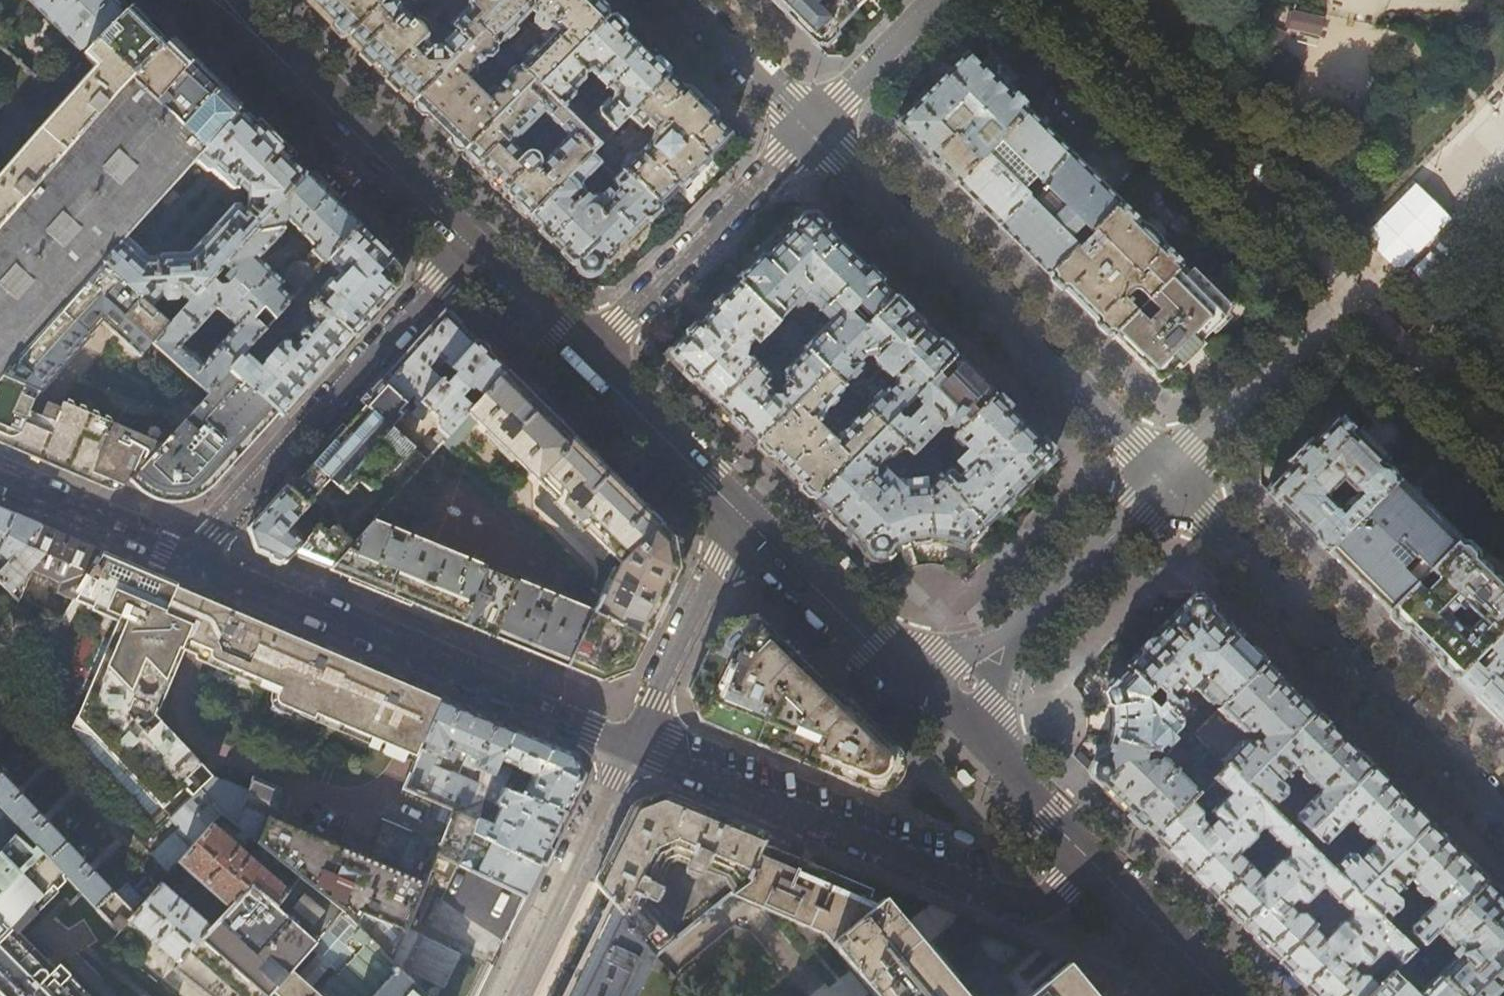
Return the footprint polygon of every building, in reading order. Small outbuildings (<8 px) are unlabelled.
[(127,11),(116,0),(28,0),(82,54),(127,11)] [(322,14),(346,38),(384,0),(308,0),(322,14)] [(478,27),(465,40),(454,30),(438,46),(432,46),(426,41),(427,36),(425,34),(427,30),(427,26),(426,24),(422,19),(418,18),(412,19),(399,8),(399,5),(395,0),(384,0),(346,38),(382,72),(412,103),(482,32),(478,27)] [(467,2),(468,7),(449,25),(454,30),(465,40),(478,27),(504,0),(467,0),(467,2)] [(478,27),(482,32),(532,81),(537,86),(608,15),(593,0),(504,0),(478,27)] [(786,15),(786,16),(793,23),(795,26),(796,25),(815,44),(817,44),(823,41),(826,45),(836,35),(832,31),(837,26),(853,10),(843,0),(771,0),(786,15)] [(853,10),(863,0),(843,0),(853,10)] [(166,43),(138,15),(131,8),(127,11),(82,54),(94,66),(0,174),(0,229),(166,43)] [(1293,10),(1289,30),(1321,37),(1325,17),(1293,10)] [(606,138),(627,116),(669,75),(643,49),(608,15),(537,86),(598,146),(606,138)] [(412,103),(438,129),(462,152),(532,81),(482,32),(412,103)] [(166,43),(0,229),(0,379),(103,264),(125,239),(160,200),(169,190),(195,161),(241,109),(202,72),(170,40),(166,43)] [(895,123),(929,156),(956,183),(1027,112),(967,52),(895,123)] [(669,75),(627,116),(640,129),(645,124),(652,131),(649,143),(636,155),(630,154),(625,156),(606,138),(598,146),(607,155),(621,169),(659,205),(677,187),(678,187),(694,171),(708,157),(707,156),(729,134),(714,120),(715,119),(703,107),(683,87),(682,88),(669,75)] [(498,187),(528,217),(598,146),(537,86),(532,81),(462,152),(498,187)] [(159,260),(148,260),(125,239),(103,264),(152,308),(161,298),(167,301),(176,299),(179,295),(188,303),(211,278),(222,265),(305,173),(275,144),(241,109),(195,161),(206,172),(213,172),(233,191),(236,191),(240,194),(244,190),(249,194),(249,206),(245,210),(239,206),(233,206),(189,256),(166,256),(162,257),(159,260)] [(1069,154),(1027,112),(956,183),(975,202),(999,225),(1027,196),(1029,195),(1023,189),(1036,177),(1041,183),(1069,154)] [(607,155),(598,146),(528,217),(560,249),(586,274),(592,275),(599,268),(598,267),(623,241),(659,205),(621,169),(610,181),(614,190),(595,209),(592,207),(589,206),(585,206),(579,199),(584,194),(581,184),(599,167),(600,165),(600,162),(607,155)] [(1119,203),(1069,154),(1041,183),(1045,186),(1035,197),(1037,198),(1033,202),(1027,196),(999,225),(1023,249),(1048,274),(1119,203)] [(338,205),(344,199),(313,169),(307,174),(324,191),(338,205)] [(359,226),(338,205),(324,191),(307,174),(305,173),(222,265),(234,275),(234,278),(226,286),(220,287),(211,278),(188,303),(168,324),(165,327),(153,342),(207,393),(229,369),(244,353),(265,329),(255,319),(255,316),(265,306),(276,317),(288,305),(290,301),(278,288),(281,283),(258,260),(283,233),(280,228),(287,220),(315,248),(312,252),(321,261),(318,264),(310,257),(305,263),(303,261),(296,262),(286,273),(287,279),(300,291),(327,262),(359,226)] [(169,208),(177,197),(169,190),(160,200),(169,208)] [(1123,208),(1119,203),(1048,274),(1079,305),(1110,336),(1135,311),(1126,302),(1123,298),(1132,289),(1138,290),(1147,299),(1181,265),(1177,260),(1155,239),(1150,233),(1149,231),(1144,227),(1139,224),(1123,208)] [(769,252),(737,283),(777,322),(806,292),(831,317),(802,347),(823,368),(893,297),(856,260),(808,212),(769,252)] [(290,342),(285,342),(260,367),(244,353),(229,369),(278,412),(283,415),(397,288),(396,264),(380,248),(359,226),(327,262),(343,276),(340,282),(341,286),(337,290),(334,288),(329,291),(326,289),(316,299),(315,298),(309,304),(310,305),(308,309),(316,321),(311,328),(308,326),(304,327),(299,335),(301,340),(295,347),(290,342)] [(168,324),(152,308),(103,264),(0,379),(0,443),(1,444),(5,436),(26,445),(28,452),(39,457),(38,459),(48,464),(92,482),(110,490),(114,481),(123,485),(129,480),(177,426),(163,414),(143,435),(112,423),(109,416),(104,414),(102,418),(98,417),(94,409),(91,408),(88,411),(84,409),(84,405),(80,403),(77,408),(74,406),(71,400),(66,398),(64,402),(60,401),(52,420),(28,410),(32,398),(22,394),(26,385),(36,390),(91,330),(81,319),(90,310),(100,319),(140,355),(153,342),(165,327),(168,324)] [(1228,312),(1181,265),(1147,299),(1135,311),(1110,336),(1135,360),(1158,383),(1203,338),(1228,312)] [(778,324),(777,322),(737,283),(704,317),(667,354),(693,380),(716,404),(757,362),(751,356),(745,357),(745,356),(741,352),(753,340),(758,345),(778,324)] [(923,327),(893,297),(823,368),(826,371),(842,387),(850,379),(852,380),(853,380),(858,376),(858,374),(857,371),(858,370),(860,369),(861,366),(861,365),(858,362),(864,356),(872,355),(895,378),(879,393),(878,392),(875,393),(872,397),(872,399),(872,401),(864,409),(883,427),(953,356),(923,327)] [(295,311),(288,305),(276,317),(275,320),(281,326),(295,311)] [(81,319),(91,330),(100,319),(90,310),(81,319)] [(481,398),(504,371),(491,358),(444,312),(363,402),(366,406),(390,427),(402,414),(397,409),(411,394),(418,400),(421,397),(422,399),(413,409),(421,417),(431,407),(437,414),(435,417),(435,429),(439,432),(433,439),(429,437),(418,450),(426,459),(442,442),(470,410),(465,404),(471,397),(466,392),(468,389),(471,388),(481,398)] [(782,328),(786,332),(796,342),(803,335),(802,330),(793,321),(788,320),(782,328)] [(802,347),(796,342),(786,332),(780,339),(798,356),(782,371),(782,378),(785,381),(780,387),(780,393),(778,395),(774,396),(771,393),(771,388),(765,383),(768,380),(768,374),(757,362),(716,404),(736,423),(756,442),(826,371),(823,368),(802,347)] [(974,377),(953,356),(883,427),(901,446),(911,455),(941,425),(942,426),(943,427),(948,426),(955,433),(992,395),(974,377)] [(278,412),(229,369),(207,393),(177,426),(129,480),(144,493),(149,495),(162,501),(185,501),(195,498),(206,491),(278,412)] [(680,569),(674,539),(652,517),(593,459),(540,407),(504,371),(481,398),(470,410),(442,442),(449,447),(475,421),(617,562),(600,598),(601,599),(593,614),(569,661),(568,666),(585,673),(600,680),(631,668),(657,614),(680,569)] [(813,499),(883,427),(864,409),(842,387),(826,371),(756,442),(783,470),(813,499)] [(33,395),(36,390),(26,385),(22,394),(32,398),(33,395)] [(992,395),(955,433),(952,436),(953,439),(961,446),(965,446),(972,440),(980,449),(958,472),(951,467),(949,466),(947,466),(945,467),(934,479),(982,526),(1015,493),(1053,455),(1025,427),(992,395)] [(371,523),(426,459),(418,450),(390,427),(366,406),(290,490),(317,514),(323,519),(305,538),(292,554),(310,562),(328,569),(332,566),(369,524),(371,523)] [(1288,466),(1265,489),(1296,520),(1328,551),(1397,481),(1334,419),(1311,443),(1310,442),(1287,465),(1288,466)] [(891,457),(901,446),(883,427),(813,499),(846,532),(872,557),(881,556),(891,550),(901,545),(910,542),(917,540),(927,539),(941,540),(953,543),(962,546),(968,540),(982,526),(934,479),(928,472),(918,482),(903,482),(901,484),(900,483),(892,490),(875,473),(877,464),(886,456),(889,457),(891,457)] [(26,445),(5,436),(1,444),(38,459),(39,457),(28,452),(26,445)] [(1458,540),(1397,481),(1328,551),(1356,579),(1388,611),(1458,540)] [(311,522),(317,514),(290,490),(285,487),(248,528),(252,540),(256,552),(283,563),(292,554),(305,538),(290,524),(300,513),(311,522)] [(14,515),(0,509),(0,543),(14,515)] [(101,553),(70,539),(36,525),(14,515),(0,543),(0,585),(17,601),(19,600),(41,608),(44,601),(20,592),(30,569),(60,581),(60,583),(57,591),(73,598),(101,553)] [(569,661),(593,614),(371,523),(369,524),(332,566),(380,585),(445,612),(453,615),(453,620),(465,625),(466,621),(504,636),(525,644),(526,646),(525,649),(537,654),(539,650),(567,662),(569,661)] [(1458,540),(1388,611),(1421,643),(1456,678),(1503,629),(1503,584),(1477,558),(1477,555),(1464,543),(1462,543),(1458,540)] [(514,727),(477,711),(383,672),(232,607),(140,569),(101,553),(73,598),(65,609),(92,619),(92,615),(117,624),(78,718),(170,815),(169,816),(189,836),(183,841),(174,831),(150,854),(169,873),(170,874),(180,864),(229,907),(222,914),(288,968),(272,987),(282,995),(431,995),(408,974),(392,958),(424,881),(409,874),(368,857),(269,815),(256,799),(264,780),(254,775),(247,788),(213,776),(153,712),(181,648),(278,690),(274,697),(280,703),(313,717),(315,714),(414,756),(400,788),(454,811),(440,843),(436,854),(457,863),(526,897),(532,884),(541,864),(477,833),(476,830),(482,802),(489,784),(514,727)] [(1158,633),(1124,666),(1150,691),(1160,702),(1179,721),(1182,723),(1185,719),(1180,713),(1185,709),(1185,699),(1183,697),(1187,693),(1188,690),(1187,686),(1186,683),(1196,673),(1202,674),(1202,684),(1199,688),(1219,707),(1263,663),(1234,634),(1195,596),(1158,633)] [(892,756),(888,750),(877,740),(850,712),(812,675),(809,672),(772,635),(754,617),(721,622),(703,659),(688,690),(700,720),(730,732),(801,761),(856,784),(867,788),(868,784),(878,783),(887,778),(893,766),(892,756)] [(1456,678),(1477,699),(1503,725),(1503,629),(1456,678)] [(1263,663),(1219,707),(1216,710),(1239,732),(1239,742),(1220,761),(1225,765),(1242,783),(1313,712),(1289,689),(1263,663)] [(1144,697),(1150,691),(1124,666),(1113,678),(1105,685),(1104,688),(1109,704),(1111,716),(1108,739),(1146,748),(1155,751),(1179,727),(1178,722),(1179,721),(1160,702),(1155,708),(1144,697)] [(1342,741),(1313,712),(1242,783),(1269,809),(1284,795),(1285,788),(1279,782),(1293,768),(1298,769),(1301,772),(1299,774),(1299,777),(1305,783),(1308,785),(1311,782),(1318,788),(1316,794),(1296,814),(1296,820),(1307,831),(1369,768),(1342,741)] [(584,776),(575,753),(542,739),(514,727),(489,784),(509,791),(510,786),(505,783),(512,766),(513,765),(516,766),(521,771),(519,777),(529,782),(522,796),(565,813),(576,791),(584,776)] [(1146,748),(1108,739),(1107,744),(1101,758),(1092,766),(1090,773),(1126,809),(1143,825),(1154,836),(1189,801),(1197,794),(1212,779),(1225,765),(1220,761),(1209,750),(1190,769),(1200,779),(1191,788),(1179,776),(1185,770),(1178,764),(1172,769),(1164,760),(1159,759),(1157,761),(1151,760),(1148,760),(1145,762),(1142,760),(1146,748)] [(1225,765),(1212,779),(1223,790),(1225,790),(1225,796),(1208,812),(1214,820),(1208,827),(1202,820),(1201,812),(1189,801),(1154,836),(1186,868),(1216,898),(1249,866),(1239,855),(1244,850),(1249,855),(1257,846),(1252,841),(1255,838),(1255,835),(1260,830),(1267,830),(1267,833),(1275,841),(1287,827),(1269,809),(1242,783),(1225,765)] [(1400,798),(1369,768),(1307,831),(1318,843),(1324,843),(1346,821),(1350,820),(1356,826),(1354,829),(1354,831),(1360,838),(1363,839),(1365,838),(1367,836),(1371,840),(1371,844),(1357,859),(1351,853),(1345,854),(1329,869),(1350,889),(1356,896),(1427,825),(1400,798)] [(67,845),(59,837),(17,791),(0,774),(0,806),(38,846),(64,873),(96,905),(112,890),(102,880),(67,845)] [(281,787),(264,780),(256,799),(269,815),(281,787)] [(476,830),(477,833),(541,864),(552,840),(565,813),(522,796),(509,791),(489,784),(482,802),(476,830)] [(715,814),(663,793),(633,804),(594,881),(600,889),(654,954),(673,939),(645,906),(649,899),(654,901),(659,891),(660,887),(655,884),(666,861),(676,858),(687,862),(686,869),(699,875),(702,869),(723,877),(734,890),(747,880),(762,844),(765,835),(747,828),(715,814)] [(43,853),(38,846),(0,806),(0,896),(43,853)] [(409,874),(426,837),(383,819),(368,857),(409,874)] [(1455,853),(1427,825),(1356,896),(1384,923),(1390,929),(1412,951),(1413,952),(1435,930),(1483,881),(1455,853)] [(1287,827),(1275,841),(1282,848),(1286,848),(1286,855),(1281,860),(1276,860),(1260,877),(1249,866),(1216,898),(1246,927),(1278,960),(1311,927),(1315,924),(1304,913),(1296,914),(1289,906),(1296,900),(1303,906),(1320,890),(1325,890),(1325,892),(1337,902),(1350,889),(1329,869),(1287,827)] [(440,843),(426,837),(409,874),(424,881),(429,870),(436,854),(440,843)] [(875,995),(964,995),(883,899),(875,905),(867,902),(866,900),(870,890),(762,844),(747,880),(734,890),(729,895),(822,934),(875,995)] [(43,853),(0,896),(0,995),(93,995),(91,994),(86,991),(78,992),(16,929),(64,881),(62,875),(64,873),(43,853)] [(449,880),(457,863),(436,854),(429,870),(449,880)] [(169,873),(134,913),(112,890),(96,905),(121,931),(131,921),(179,963),(176,967),(211,995),(265,995),(272,987),(288,968),(222,914),(211,926),(163,884),(170,874),(169,873)] [(1435,930),(1458,953),(1436,975),(1458,995),(1485,995),(1503,977),(1503,901),(1483,881),(1435,930)] [(655,957),(654,954),(600,889),(548,995),(636,995),(655,957)] [(1350,889),(1337,902),(1345,910),(1348,910),(1348,918),(1343,922),(1340,922),(1323,939),(1311,927),(1278,960),(1310,991),(1315,995),(1367,995),(1377,986),(1366,975),(1358,975),(1351,968),(1357,962),(1365,967),(1382,951),(1387,951),(1387,952),(1399,964),(1412,951),(1390,929),(1384,923),(1356,896),(1350,889)] [(459,953),(420,934),(405,967),(408,969),(408,974),(431,995),(434,995),(440,983),(444,985),(459,953)] [(1067,963),(1028,995),(1094,995),(1067,963)] [(1377,986),(1367,995),(1414,995),(1390,973),(1377,986)] [(1436,975),(1415,995),(1458,995),(1436,975)]
